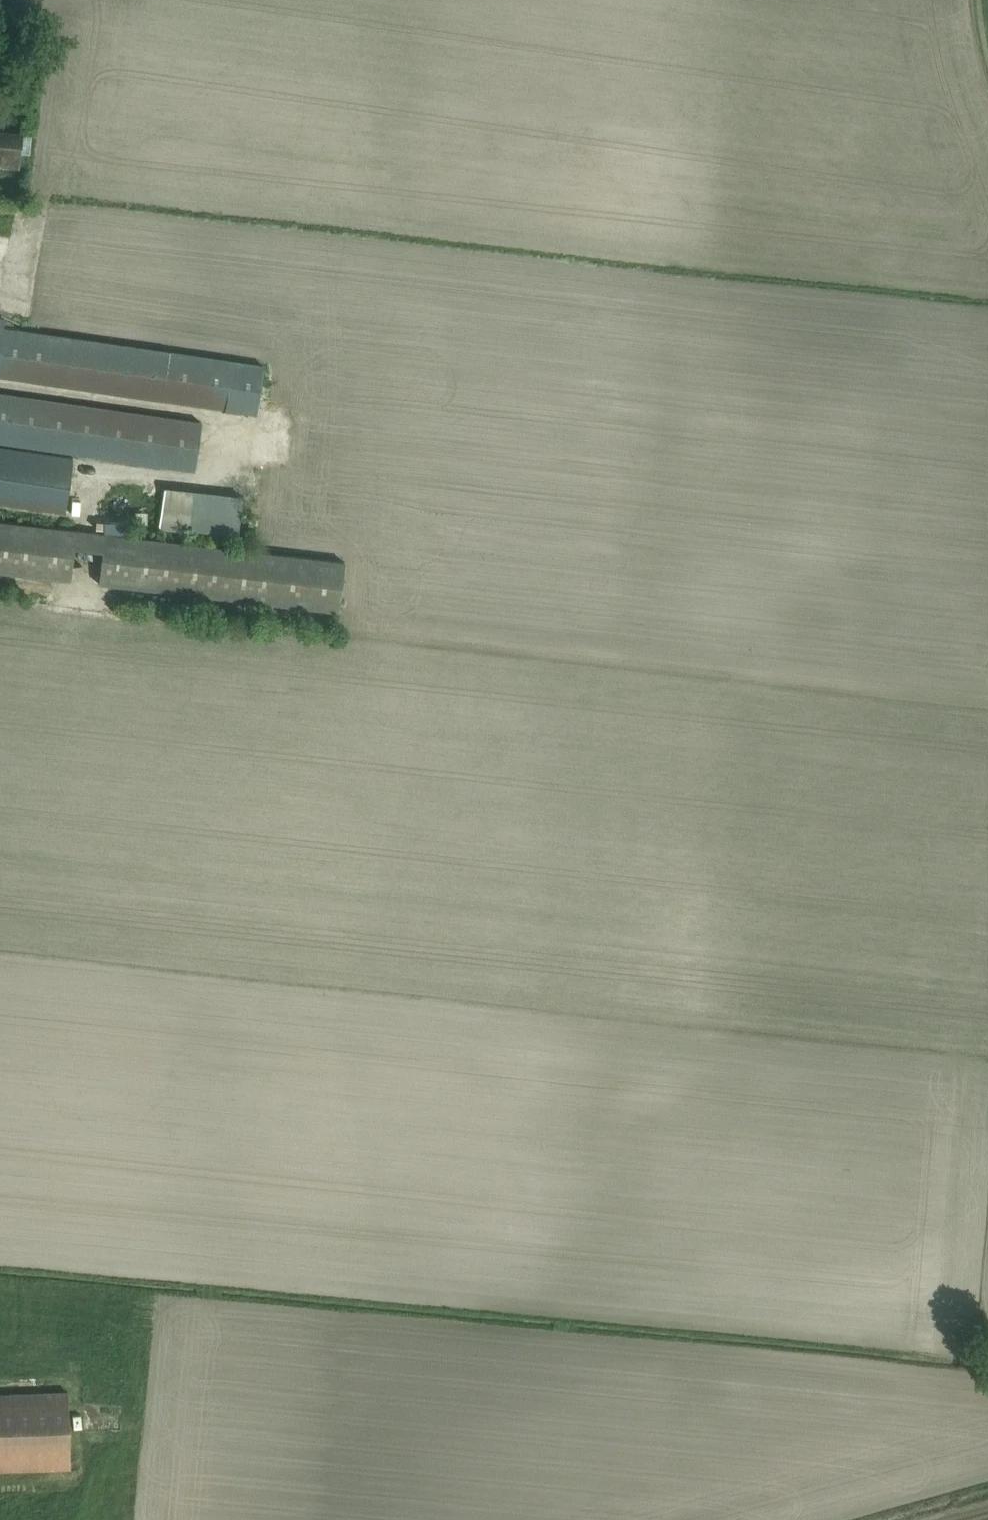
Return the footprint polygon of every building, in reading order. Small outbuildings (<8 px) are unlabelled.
[(22,135),(0,132),(0,167),(17,169),(22,135)] [(256,414),(263,369),(2,328),(3,322),(0,321),(0,377),(159,399),(256,414)] [(192,470),(199,422),(0,395),(0,442),(192,470)] [(65,514),(74,456),(0,445),(0,504),(65,514)] [(261,553),(0,522),(0,573),(70,582),(74,555),(80,549),(102,552),(103,557),(100,584),(125,587),(339,613),(345,563),(261,553)] [(71,1468),(68,1391),(0,1393),(0,1470),(71,1468)]
